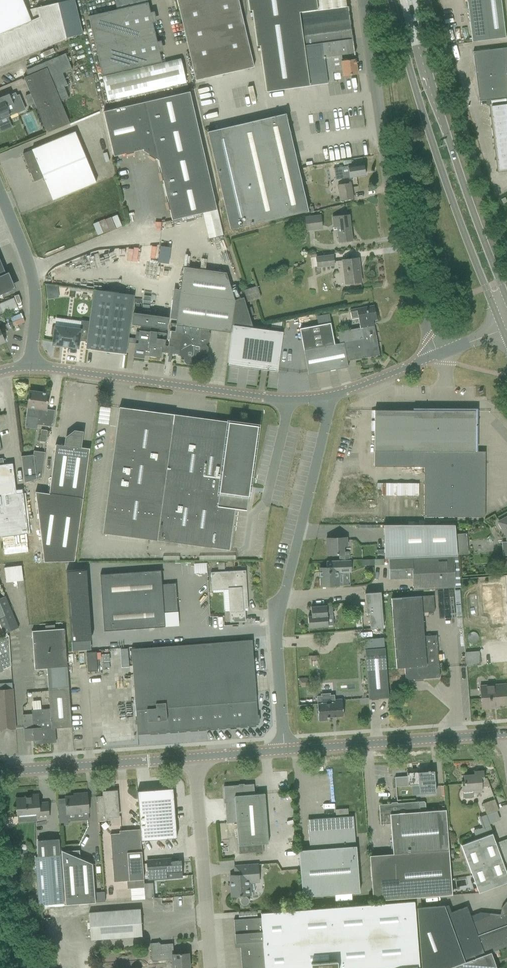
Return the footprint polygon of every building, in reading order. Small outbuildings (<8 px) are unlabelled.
[(67,39),(58,3),(27,10),(23,0),(0,0),(0,66),(67,39)] [(89,16),(102,76),(162,62),(148,2),(147,0),(116,0),(118,9),(89,16)] [(195,81),(254,67),(238,0),(177,0),(195,81)] [(308,86),(305,63),(298,12),(317,10),(316,0),(247,0),(249,11),(253,10),(258,46),(260,46),(266,92),(308,86)] [(472,42),(505,38),(501,0),(466,0),(467,2),(472,42)] [(349,11),(348,6),(346,7),(317,10),(298,12),(305,63),(308,86),(334,83),(332,72),(331,59),(342,58),(355,56),(354,55),(355,55),(354,51),(352,39),(352,35),(351,35),(350,24),(350,20),(349,20),(348,11),(349,11)] [(473,51),(479,101),(491,99),(491,103),(489,103),(497,173),(506,171),(506,47),(473,51)] [(34,104),(47,133),(70,123),(61,101),(69,98),(64,87),(68,85),(63,73),(72,69),(69,63),(65,54),(28,69),(26,73),(28,76),(24,78),(30,94),(34,104)] [(342,58),(331,59),(332,72),(343,70),(343,74),(344,76),(347,76),(357,74),(355,59),(342,61),(342,58)] [(104,77),(109,101),(186,84),(181,60),(104,77)] [(11,116),(26,110),(20,94),(17,95),(16,92),(9,95),(8,92),(0,96),(0,120),(11,116)] [(172,220),(203,213),(217,210),(190,92),(103,111),(114,156),(143,150),(143,151),(158,160),(172,220)] [(26,96),(30,106),(34,104),(30,94),(26,96)] [(210,142),(231,229),(309,211),(288,123),(285,114),(208,132),(210,142)] [(43,178),(53,200),(96,182),(92,173),(75,132),(23,154),(34,181),(43,178)] [(353,165),(333,168),(335,175),(335,180),(350,177),(355,176),(365,175),(363,163),(353,165)] [(338,185),(340,200),(353,198),(351,183),(338,185)] [(506,191),(506,183),(492,190),(496,196),(506,191)] [(337,227),(339,242),(352,241),(349,214),(339,215),(333,216),(334,227),(337,227)] [(305,218),(307,229),(324,227),(322,216),(305,218)] [(316,257),(317,267),(334,265),(333,255),(316,257)] [(348,259),(343,260),(345,284),(351,283),(361,282),(360,271),(358,272),(358,268),(360,268),(358,258),(348,259)] [(15,289),(8,272),(6,273),(0,260),(0,295),(15,289)] [(140,272),(170,276),(172,265),(158,263),(152,263),(152,262),(142,261),(140,272)] [(134,312),(132,324),(153,327),(152,331),(149,331),(149,332),(139,331),(138,343),(135,343),(133,357),(144,358),(145,353),(149,353),(149,356),(161,358),(161,352),(172,353),(178,354),(181,357),(184,357),(184,361),(186,364),(190,365),(193,362),(194,359),(197,359),(200,357),(201,353),(204,354),(207,351),(208,348),(206,345),(209,342),(210,334),(209,332),(209,330),(230,333),(231,325),(252,327),(243,297),(235,300),(226,273),(184,267),(180,293),(176,325),(185,327),(184,334),(182,334),(182,332),(170,331),(168,346),(165,345),(166,333),(157,332),(158,328),(166,329),(168,317),(134,312)] [(243,290),(247,302),(261,297),(257,286),(243,290)] [(59,298),(58,289),(46,291),(47,299),(59,298)] [(86,349),(125,354),(133,295),(94,290),(90,321),(87,342),(86,349)] [(0,303),(0,308),(2,313),(17,307),(13,298),(0,303)] [(364,307),(350,310),(352,319),(358,318),(360,328),(374,325),(373,325),(373,320),(375,320),(377,320),(376,318),(379,318),(378,312),(375,312),(374,305),(364,307)] [(52,327),(51,334),(54,335),(52,345),(63,346),(63,345),(68,346),(68,347),(78,348),(79,341),(87,342),(90,321),(81,320),(80,329),(70,328),(70,329),(65,328),(65,327),(55,326),(55,327),(52,327)] [(306,365),(308,375),(348,367),(347,361),(348,361),(342,331),(338,332),(340,343),(334,344),(330,323),(299,329),(306,365)] [(233,325),(228,365),(250,368),(278,372),(280,352),(283,332),(233,325)] [(37,425),(53,427),(55,410),(46,409),(48,393),(29,391),(26,416),(38,418),(37,425)] [(172,414),(119,407),(103,533),(155,540),(229,550),(235,509),(246,510),(247,491),(251,492),(252,487),(248,487),(248,484),(250,484),(258,424),(256,424),(256,426),(245,424),(240,423),(230,422),(230,420),(228,420),(228,422),(172,414)] [(374,451),(475,451),(475,411),(371,410),(371,418),(374,418),(374,451)] [(36,492),(45,561),(75,561),(90,449),(80,447),(82,432),(74,431),(66,438),(65,445),(56,444),(54,454),(50,492),(36,492)] [(24,482),(41,477),(45,452),(34,451),(33,455),(21,456),(24,482)] [(425,517),(485,517),(485,516),(484,516),(485,452),(475,451),(374,451),(374,467),(398,467),(425,467),(425,517)] [(23,494),(23,489),(16,490),(12,463),(4,465),(3,458),(0,459),(0,498),(23,494)] [(380,495),(418,495),(418,482),(380,482),(380,495)] [(0,498),(0,536),(28,533),(23,494),(0,498)] [(498,522),(506,537),(506,517),(498,522)] [(455,525),(383,525),(384,558),(457,556),(455,525)] [(326,538),(327,555),(344,554),(343,546),(347,546),(347,537),(326,538)] [(454,556),(388,558),(389,579),(413,578),(413,590),(455,587),(454,556)] [(320,576),(320,587),(339,586),(339,578),(339,573),(351,572),(350,560),(326,561),(327,567),(319,568),(320,572),(319,572),(319,576),(320,576)] [(206,563),(193,563),(192,582),(205,582),(206,563)] [(2,567),(4,582),(22,579),(20,564),(2,567)] [(86,569),(66,571),(71,641),(91,640),(86,569)] [(100,574),(104,631),(155,627),(165,627),(164,613),(178,612),(176,583),(162,584),(161,570),(151,571),(100,574)] [(229,589),(231,622),(246,621),(245,608),(247,608),(247,610),(248,610),(245,570),(211,572),(212,590),(229,589)] [(369,611),(371,629),(383,628),(380,592),(365,593),(366,611),(369,611)] [(405,668),(405,680),(440,677),(439,668),(436,635),(424,636),(422,612),(435,611),(433,595),(421,596),(391,598),(396,668),(405,668)] [(4,634),(19,628),(5,596),(0,598),(0,624),(4,634)] [(312,616),(308,616),(309,627),(334,626),(332,607),(326,607),(326,606),(311,607),(312,616)] [(36,740),(37,744),(53,743),(53,739),(56,739),(55,728),(72,727),(71,717),(69,686),(64,628),(33,631),(36,669),(47,668),(50,708),(32,710),(32,714),(22,714),(23,729),(24,741),(36,740)] [(4,670),(3,669),(11,666),(9,635),(0,639),(0,672),(4,670)] [(252,640),(131,649),(138,734),(258,725),(252,640)] [(385,648),(365,649),(369,699),(388,698),(385,648)] [(86,652),(88,671),(98,671),(96,651),(86,652)] [(465,652),(466,666),(480,665),(479,651),(465,652)] [(16,729),(12,683),(0,684),(0,730),(16,729)] [(482,709),(493,708),(493,705),(506,704),(506,699),(506,684),(480,686),(481,698),(482,709)] [(334,700),(334,695),(317,696),(319,721),(328,720),(328,718),(329,718),(329,717),(343,716),(343,706),(342,699),(334,700)] [(418,775),(395,777),(396,787),(411,786),(418,785),(419,794),(436,793),(434,771),(417,772),(417,773),(418,773),(418,775)] [(463,796),(465,798),(472,798),(473,796),(473,792),(482,792),(482,786),(490,786),(487,778),(484,778),(483,771),(477,771),(477,774),(463,775),(464,784),(462,784),(462,791),(463,796)] [(244,785),(224,786),(226,818),(227,823),(236,822),(238,846),(248,845),(262,844),(268,843),(265,793),(255,794),(254,784),(244,785)] [(173,788),(137,791),(138,801),(140,824),(141,840),(177,838),(173,788)] [(97,796),(99,821),(112,820),(112,817),(118,816),(117,791),(103,792),(103,796),(97,796)] [(79,796),(65,797),(66,804),(58,804),(59,825),(68,825),(67,813),(88,811),(87,793),(79,794),(79,796)] [(16,798),(18,822),(37,821),(37,818),(49,818),(48,802),(39,803),(38,797),(16,798)] [(482,804),(486,815),(499,810),(495,799),(482,804)] [(393,854),(370,855),(374,900),(452,894),(449,849),(446,819),(446,809),(420,811),(420,810),(426,809),(425,802),(424,801),(419,801),(379,805),(380,815),(381,824),(390,824),(393,854)] [(299,850),(302,897),(360,892),(356,846),(354,830),(354,821),(351,821),(349,818),(349,816),(312,819),(312,821),(310,824),(308,824),(310,849),(299,850)] [(490,825),(474,830),(476,837),(492,831),(490,825)] [(478,893),(506,882),(506,874),(503,862),(506,861),(506,839),(496,843),(492,833),(461,845),(478,893)] [(35,856),(39,905),(63,903),(60,855),(59,839),(36,840),(37,856),(35,856)] [(248,845),(238,846),(239,854),(263,852),(262,844),(248,845)] [(94,892),(92,863),(80,858),(79,850),(64,851),(61,850),(65,905),(105,902),(104,891),(94,892)] [(153,863),(146,863),(147,876),(148,880),(182,877),(182,876),(182,866),(179,866),(179,861),(171,861),(171,858),(161,859),(153,860),(153,863)] [(235,875),(230,875),(232,897),(237,896),(241,899),(240,900),(240,901),(241,902),(241,903),(242,904),(243,905),(244,905),(245,905),(246,905),(246,904),(247,904),(248,904),(248,903),(248,902),(249,902),(249,901),(249,900),(249,899),(248,898),(247,897),(246,897),(246,895),(249,895),(251,895),(251,884),(259,883),(259,879),(258,864),(234,866),(235,875)] [(416,909),(415,909),(414,901),(261,913),(261,917),(234,919),(236,943),(240,943),(242,967),(421,967),(416,909)] [(421,967),(447,967),(491,952),(506,946),(506,902),(501,914),(480,912),(470,916),(467,906),(458,910),(448,913),(446,907),(416,909),(421,967)] [(89,912),(91,939),(142,936),(140,909),(89,912)] [(173,967),(189,967),(188,953),(173,954),(172,944),(173,944),(173,943),(159,944),(158,942),(150,943),(152,961),(172,959),(173,967)] [(491,952),(447,967),(497,967),(491,952)]
